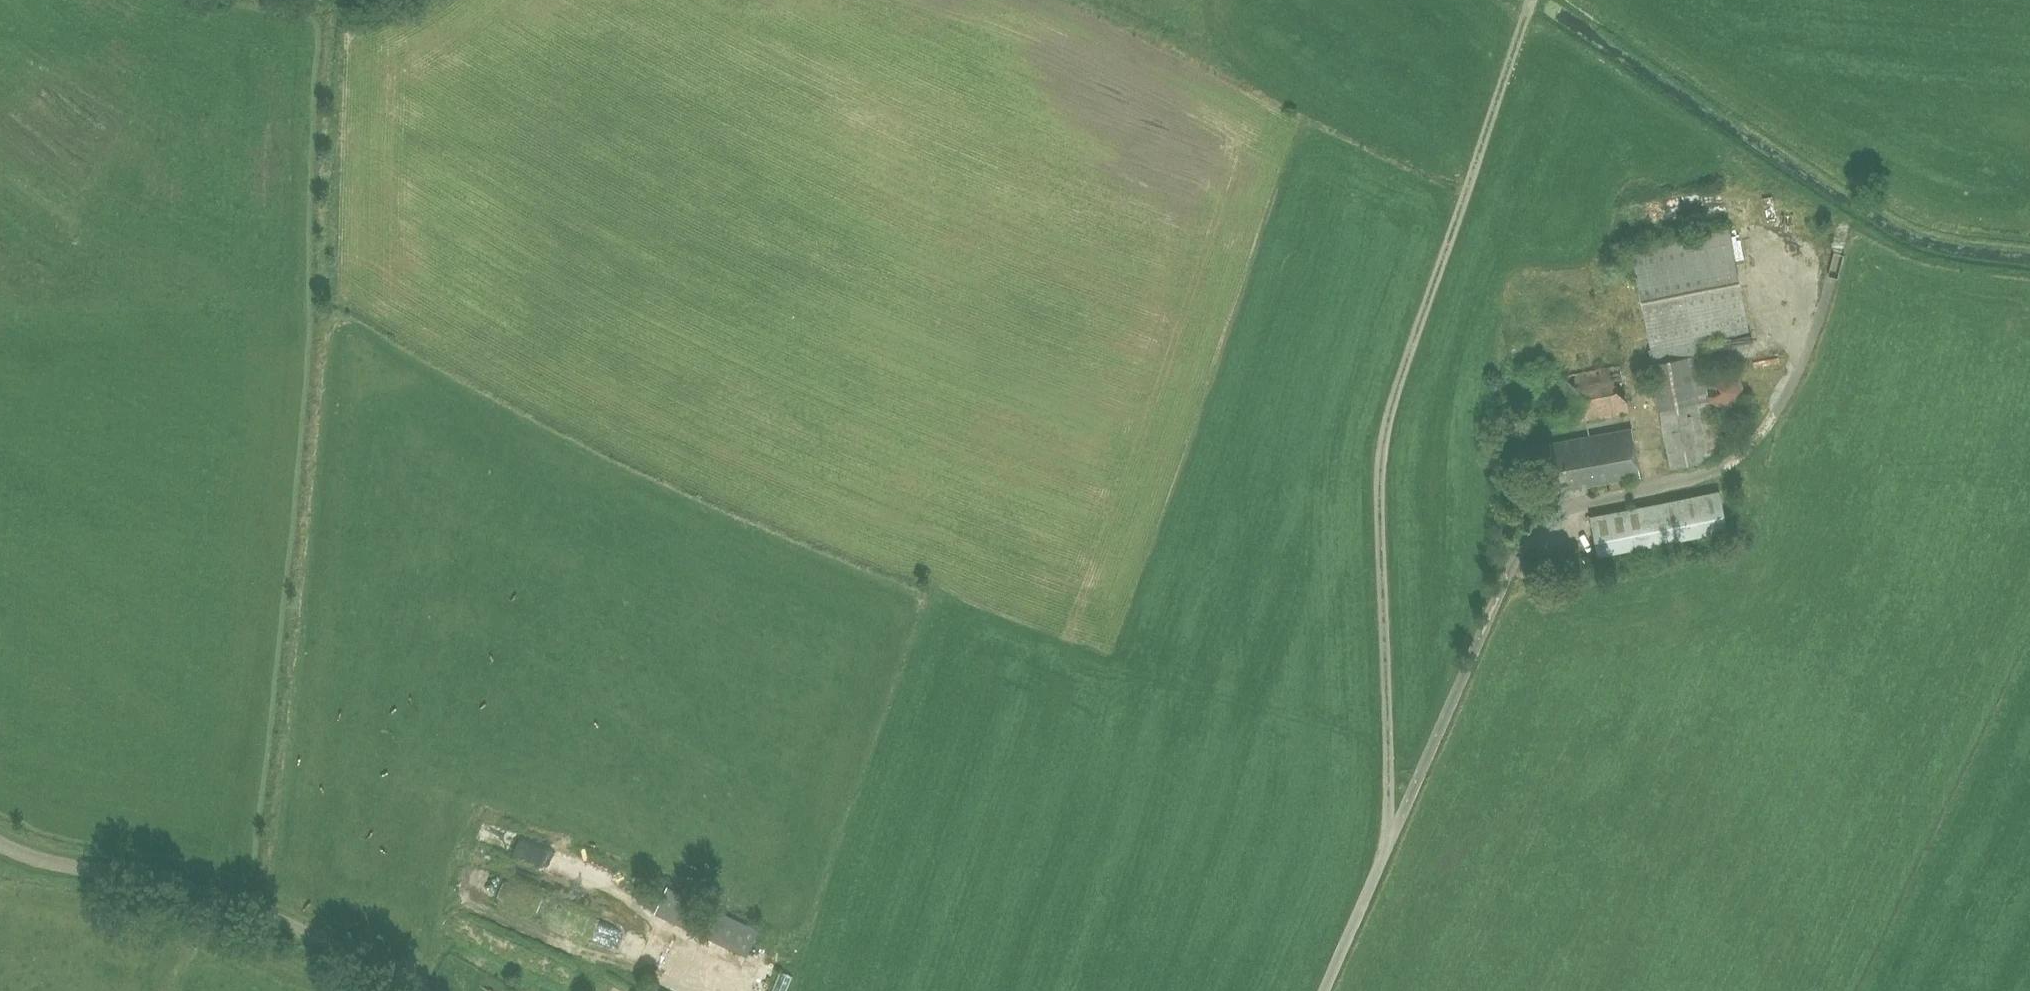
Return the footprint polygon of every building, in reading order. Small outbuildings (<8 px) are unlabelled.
[(1729,229),(1631,248),(1650,348),(1648,348),(1670,467),(1718,458),(1717,456),(1714,436),(1707,402),(1727,408),(1743,395),(1740,373),(1720,367),(1703,380),(1696,339),(1748,329),(1729,229)] [(1751,350),(1753,360),(1776,354),(1773,344),(1751,350)] [(1628,412),(1620,366),(1565,375),(1574,422),(1628,412)] [(1631,428),(1549,443),(1557,491),(1639,476),(1631,428)] [(1718,491),(1590,516),(1598,555),(1726,530),(1718,491)] [(502,829),(501,846),(545,849),(546,832),(502,829)] [(547,853),(587,868),(593,852),(554,837),(547,853)] [(746,956),(758,930),(667,887),(655,912),(746,956)]
